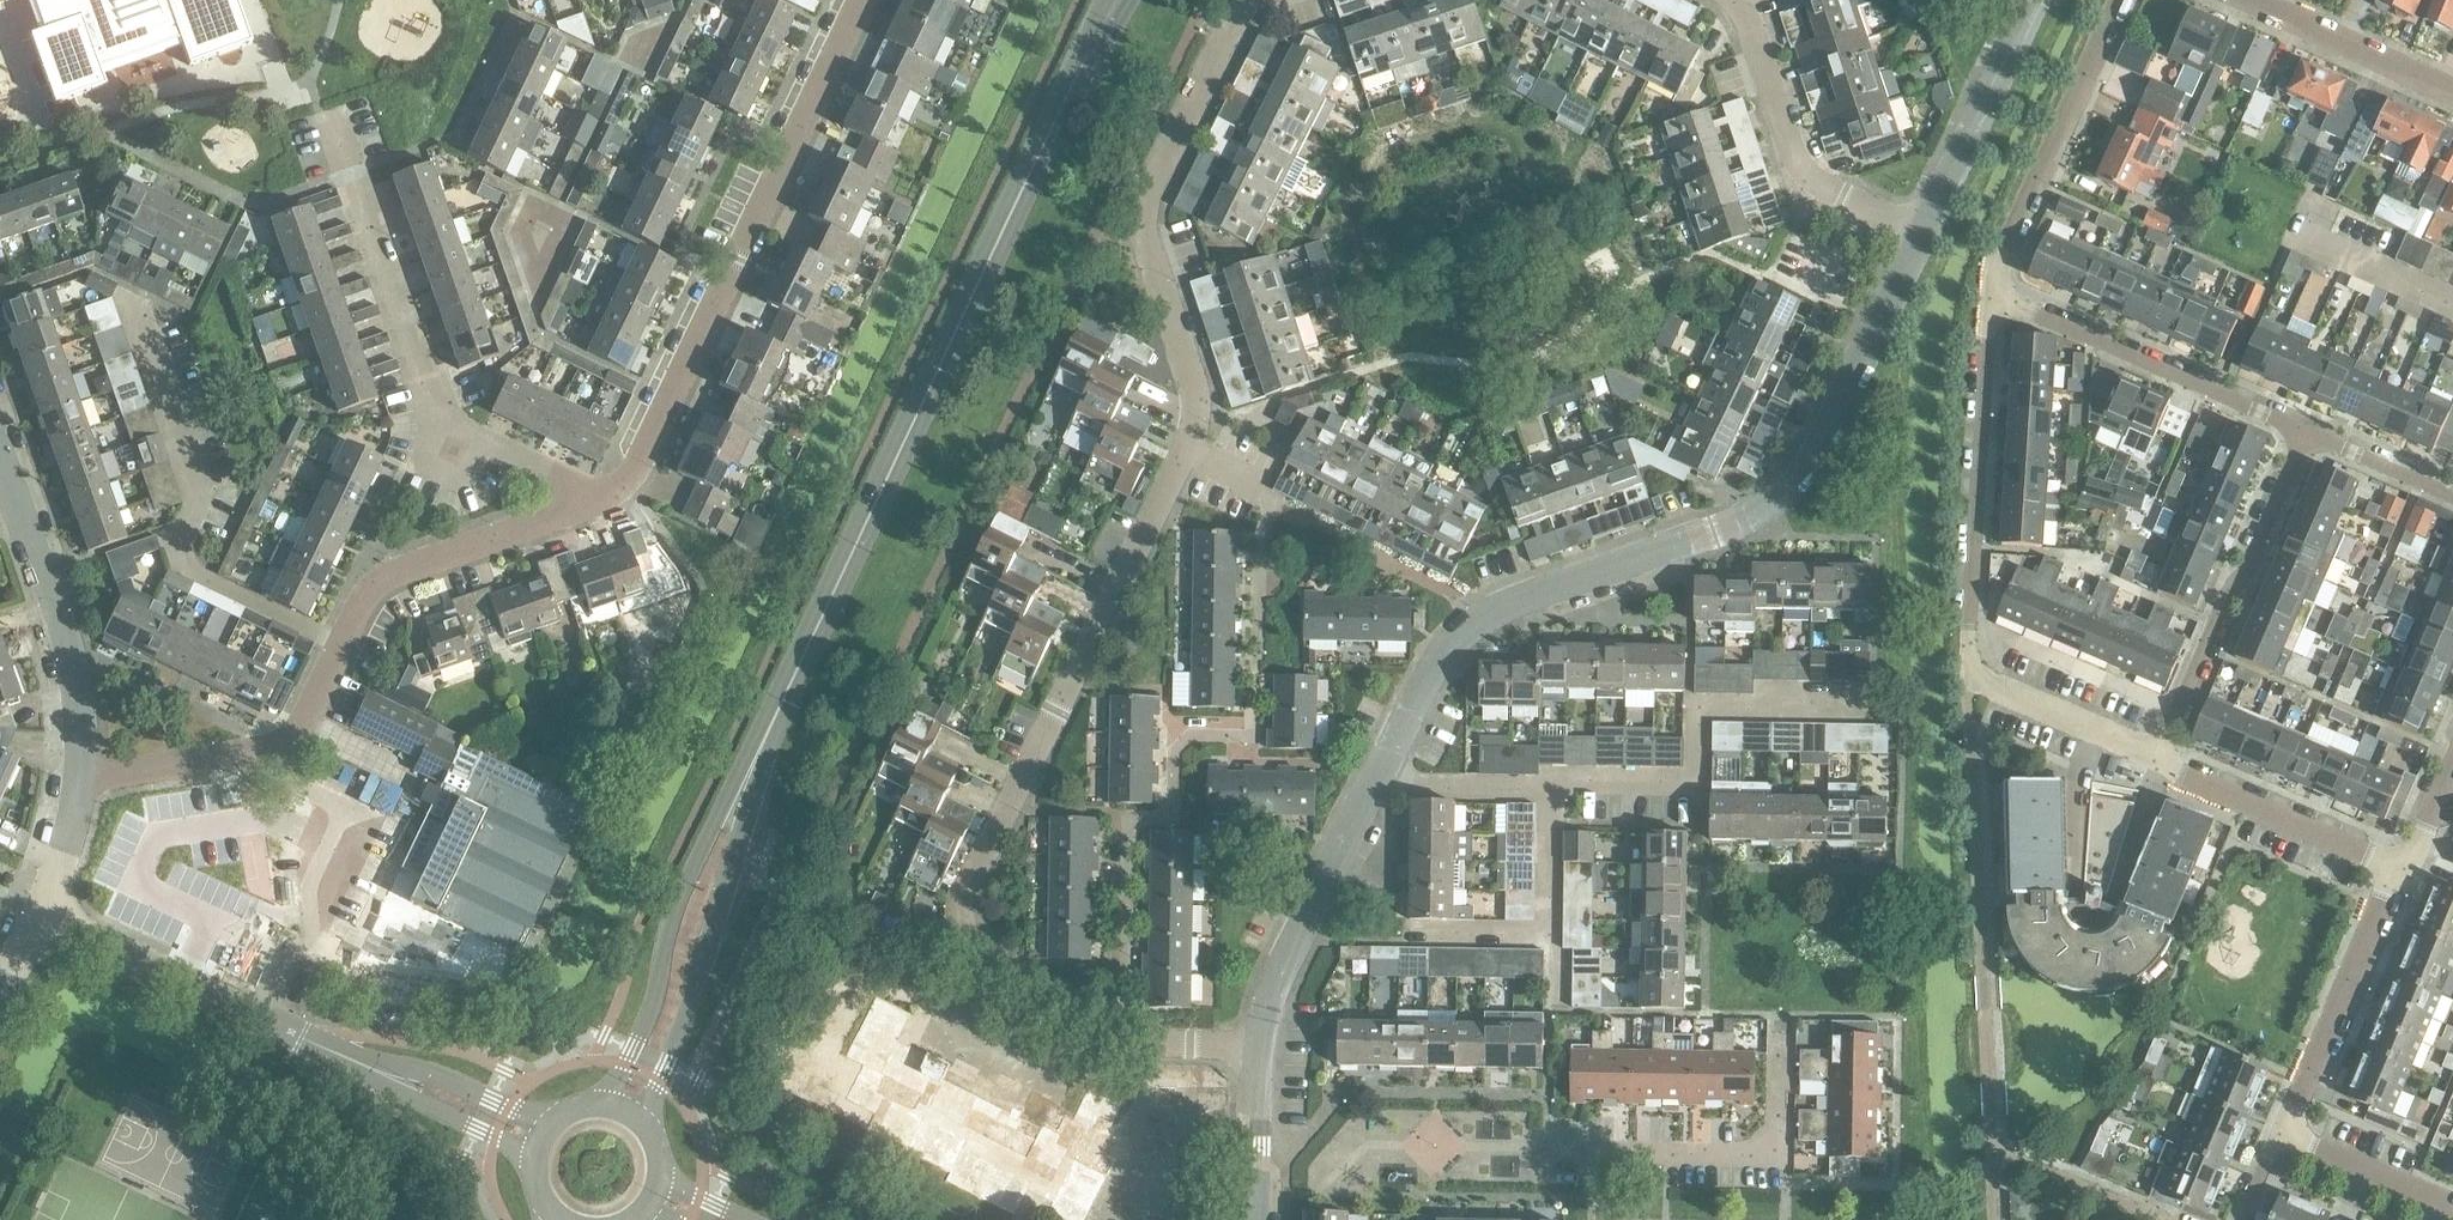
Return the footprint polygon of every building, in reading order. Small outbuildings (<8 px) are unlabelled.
[(45,31),(30,37),(55,105),(106,86),(100,69),(180,41),(189,66),(252,44),(250,39),(236,0),(34,0),(45,31)] [(647,21),(673,11),(670,0),(639,0),(647,21)] [(682,23),(693,28),(705,2),(700,0),(693,0),(682,23)] [(746,23),(783,41),(796,14),(767,0),(758,0),(746,23)] [(785,1),(813,15),(819,4),(811,0),(786,0),(785,1)] [(898,12),(936,31),(950,3),(967,12),(972,0),(904,0),(898,12)] [(986,0),(974,0),(970,9),(983,15),(989,1),(986,0)] [(1340,18),(1353,14),(1349,0),(1334,0),(1340,18)] [(1376,22),(1392,70),(1424,60),(1408,11),(1389,17),(1383,0),(1369,0),(1376,22)] [(1408,11),(1424,60),(1487,39),(1474,0),(1442,0),(1439,1),(1408,11)] [(1531,23),(1542,0),(1505,0),(1501,8),(1531,23)] [(1561,38),(1579,0),(1542,0),(1531,23),(1561,38)] [(1590,52),(1612,7),(1599,0),(1579,0),(1561,38),(1590,52)] [(1661,15),(1668,0),(1652,0),(1648,8),(1661,15)] [(1813,24),(1858,9),(1872,3),(1871,0),(1781,0),(1785,14),(1807,6),(1813,24)] [(2378,2),(2377,4),(2378,7),(2387,11),(2390,10),(2391,8),(2394,9),(2399,0),(2374,0),(2378,2)] [(2394,9),(2397,11),(2397,14),(2398,17),(2406,20),(2409,19),(2411,17),(2414,18),(2423,0),(2399,0),(2394,9)] [(2425,20),(2452,32),(2452,0),(2433,0),(2425,20)] [(1687,4),(1678,23),(1690,29),(1699,10),(1687,4)] [(1590,52),(1619,67),(1642,21),(1625,13),(1612,7),(1590,52)] [(1797,48),(1802,62),(1869,40),(1858,9),(1813,24),(1818,41),(1797,48)] [(2205,74),(2209,65),(2226,25),(2193,10),(2171,59),(2205,74)] [(906,51),(899,66),(933,82),(941,67),(923,58),(936,31),(898,12),(884,41),(906,51)] [(724,45),(734,49),(770,67),(783,41),(746,23),(736,18),(724,45)] [(1642,21),(1619,67),(1648,81),(1671,36),(1654,28),(1642,21)] [(1392,70),(1376,22),(1345,32),(1361,80),(1392,70)] [(1930,31),(1926,22),(1916,25),(1918,31),(1924,33),(1930,31)] [(682,23),(669,50),(680,55),(693,28),(682,23)] [(530,25),(517,52),(553,69),(566,43),(530,25)] [(2225,66),(2247,76),(2241,89),(2255,96),(2261,81),(2259,81),(2274,48),(2240,32),(2225,66)] [(1671,36),(1648,81),(1678,96),(1674,103),(1688,111),(1706,77),(1692,70),(1701,51),(1671,36)] [(1280,76),(1325,99),(1340,69),(1326,61),(1332,49),(1306,37),(1300,49),(1295,46),(1280,76)] [(1828,69),(1833,86),(1879,71),(1869,40),(1802,62),(1806,76),(1828,69)] [(1254,48),(1247,60),(1267,70),(1273,58),(1254,48)] [(734,49),(721,76),(758,93),(770,67),(734,49)] [(680,55),(669,50),(656,77),(667,82),(680,55)] [(517,52),(505,78),(541,95),(553,69),(517,52)] [(2277,90),(2310,105),(2326,71),(2293,56),(2277,90)] [(1514,57),(1510,67),(1515,69),(1520,60),(1514,57)] [(611,64),(599,91),(609,96),(622,69),(611,64)] [(2205,74),(2193,99),(2183,122),(2199,129),(2224,72),(2209,65),(2205,74)] [(870,70),(856,99),(895,117),(908,90),(926,98),(933,82),(899,66),(892,81),(870,70)] [(1818,111),(1822,125),(1889,102),(1879,71),(1833,86),(1839,104),(1818,111)] [(2326,71),(2310,105),(2329,114),(2322,131),(2346,142),(2361,107),(2351,103),(2359,86),(2326,71)] [(629,72),(616,99),(627,104),(639,77),(629,72)] [(758,93),(721,76),(708,102),(745,120),(758,93)] [(1265,105),(1311,128),(1325,99),(1280,76),(1265,105)] [(1233,90),(1252,99),(1258,87),(1239,77),(1233,90)] [(505,78),(492,104),(529,121),(541,95),(505,78)] [(2143,104),(2183,122),(2193,99),(2154,81),(2143,104)] [(599,91),(586,116),(597,122),(609,96),(599,91)] [(1569,95),(1558,115),(1561,116),(1557,122),(1582,135),(1584,130),(1585,129),(1587,130),(1598,109),(1569,95)] [(616,99),(604,125),(614,130),(627,104),(616,99)] [(707,154),(703,152),(721,116),(684,99),(671,126),(657,119),(645,145),(649,147),(659,152),(695,169),(696,169),(699,170),(707,154)] [(864,138),(857,152),(892,169),(899,153),(882,145),(895,117),(856,99),(843,127),(864,138)] [(1256,123),(1251,135),(1296,157),(1311,128),(1265,105),(1252,99),(1244,116),(1256,123)] [(1748,113),(1744,100),(1723,106),(1728,119),(1748,113)] [(2378,135),(2408,150),(2424,117),(2391,101),(2386,112),(2370,104),(2343,156),(2334,176),(2345,181),(2354,163),(2359,161),(2360,159),(2365,161),(2378,135)] [(1889,102),(1822,125),(1827,139),(1849,131),(1854,149),(1863,146),(1868,162),(1905,150),(1889,102)] [(492,104),(480,130),(516,147),(529,153),(542,127),(529,121),(492,104)] [(1237,129),(1244,116),(1224,107),(1218,119),(1237,129)] [(1672,159),(1720,143),(1710,111),(1661,127),(1672,159)] [(586,116),(574,143),(585,148),(597,122),(586,116)] [(2443,204),(2452,185),(2452,184),(2452,152),(2448,150),(2452,139),(2452,131),(2424,117),(2408,150),(2401,163),(2397,170),(2413,177),(2420,176),(2423,173),(2430,160),(2440,165),(2425,196),(2443,204)] [(604,125),(591,151),(602,156),(614,130),(604,125)] [(2122,129),(2110,154),(2165,180),(2170,169),(2151,160),(2157,146),(2122,129)] [(516,147),(480,130),(467,157),(503,175),(516,147)] [(1604,130),(1601,137),(1598,142),(1611,149),(1614,144),(1617,137),(1604,130)] [(1738,151),(1759,144),(1754,131),(1734,138),(1738,151)] [(1223,158),(1236,164),(1282,187),(1296,157),(1251,135),(1242,152),(1210,136),(1204,148),(1223,158)] [(574,143),(561,169),(572,174),(585,148),(574,143)] [(1730,173),(1720,143),(1672,159),(1682,190),(1731,174),(1730,173)] [(2327,190),(2334,176),(2343,156),(2323,146),(2306,180),(2327,190)] [(636,173),(647,178),(683,195),(695,169),(659,152),(649,147),(636,173)] [(591,151),(579,177),(590,182),(602,156),(591,151)] [(835,160),(821,188),(860,207),(873,179),(884,185),(892,169),(857,152),(850,167),(835,160)] [(2165,180),(2110,154),(2099,179),(2134,195),(2140,181),(2160,190),(2165,180)] [(2281,159),(2276,170),(2287,175),(2290,168),(2288,162),(2281,159)] [(1682,190),(1692,221),(1741,205),(1735,186),(1769,175),(1765,162),(1730,173),(1731,174),(1682,190)] [(1236,164),(1221,193),(1267,216),(1282,187),(1236,164)] [(392,178),(402,206),(440,193),(430,165),(392,178)] [(1195,165),(1189,178),(1208,187),(1214,175),(1195,165)] [(572,174),(561,169),(548,196),(559,201),(572,174)] [(481,185),(506,197),(512,186),(486,174),(481,185)] [(70,175),(40,185),(54,223),(83,213),(70,175)] [(590,182),(579,177),(566,204),(576,210),(590,182)] [(647,178),(634,204),(670,222),(683,195),(647,178)] [(117,231),(127,235),(131,227),(148,191),(122,179),(105,215),(121,222),(117,231)] [(2452,185),(2443,204),(2441,208),(2452,213),(2452,184),(2452,185)] [(40,185),(13,195),(27,233),(54,223),(40,185)] [(512,186),(506,197),(499,213),(510,218),(523,192),(512,186)] [(829,227),(822,242),(857,258),(864,242),(847,234),(860,207),(821,188),(808,217),(829,227)] [(131,227),(157,240),(175,204),(148,191),(131,227)] [(402,206),(412,233),(450,220),(440,193),(402,206)] [(1267,216),(1221,193),(1206,223),(1252,246),(1267,216)] [(1759,213),(1779,206),(1775,193),(1754,200),(1759,213)] [(2386,193),(2375,215),(2410,233),(2421,211),(2386,193)] [(0,200),(0,242),(27,233),(13,195),(0,200)] [(1180,195),(1174,207),(1194,217),(1200,205),(1180,195)] [(271,220),(281,249),(319,235),(318,235),(313,218),(342,208),(338,197),(309,207),(271,220)] [(2057,213),(2082,224),(2088,209),(2063,199),(2057,213)] [(1635,206),(1632,207),(1637,220),(1639,219),(1647,217),(1642,203),(1635,206)] [(183,252),(200,216),(175,204),(157,240),(152,252),(178,264),(183,252)] [(670,222),(634,204),(621,231),(658,248),(670,222)] [(1703,253),(1712,250),(1725,245),(1762,264),(1771,243),(1770,242),(1769,243),(1760,241),(1751,241),(1750,237),(1752,237),(1741,205),(1692,221),(1703,253)] [(2143,224),(2186,244),(2193,229),(2149,209),(2143,224)] [(490,232),(491,236),(503,232),(510,218),(499,213),(490,232)] [(2096,225),(2108,230),(2112,220),(2101,214),(2096,225)] [(200,216),(183,252),(211,266),(228,229),(200,216)] [(412,233),(421,260),(459,247),(450,220),(412,233)] [(2112,220),(2108,230),(2119,235),(2124,225),(2112,220)] [(586,221),(574,246),(585,251),(597,226),(586,221)] [(281,249),(290,275),(328,262),(322,245),(352,235),(348,224),(318,235),(319,235),(281,249)] [(1324,232),(1323,231),(1315,227),(1310,237),(1319,242),(1323,234),(1324,232)] [(2145,239),(2157,245),(2162,234),(2150,229),(2145,239)] [(116,230),(103,257),(114,263),(115,263),(128,236),(127,235),(117,231),(116,230)] [(491,236),(501,263),(512,259),(503,232),(491,236)] [(2030,275),(2054,285),(2072,243),(2048,233),(2030,275)] [(2162,234),(2157,245),(2168,250),(2173,240),(2162,234)] [(2396,260),(2409,266),(2421,240),(2408,234),(2396,260)] [(2054,285),(2078,296),(2099,249),(2074,238),(2072,243),(2054,285)] [(2409,266),(2422,272),(2434,246),(2421,240),(2409,266)] [(794,246),(780,275),(819,293),(832,266),(849,274),(857,258),(822,242),(815,257),(794,246)] [(574,246),(562,272),(573,277),(585,251),(574,246)] [(639,246),(626,273),(662,291),(675,264),(639,246)] [(2422,272),(2435,278),(2447,252),(2434,246),(2422,272)] [(421,260),(431,288),(469,274),(459,247),(421,260)] [(223,257),(231,261),(234,263),(237,257),(234,251),(228,248),(223,257)] [(2078,296),(2102,306),(2123,259),(2099,249),(2078,296)] [(290,275),(300,303),(338,290),(338,289),(332,272),(361,262),(357,251),(328,262),(290,275)] [(2313,273),(2318,262),(2293,251),(2281,276),(2298,285),(2306,269),(2313,273)] [(2447,252),(2435,278),(2449,284),(2452,274),(2452,254),(2447,252)] [(72,274),(94,266),(94,253),(68,263),(72,274)] [(94,266),(109,273),(114,263),(103,257),(94,253),(94,266)] [(109,273),(135,286),(140,275),(143,276),(149,263),(133,256),(127,269),(115,263),(114,263),(109,273)] [(1225,272),(1236,304),(1284,288),(1274,256),(1225,272)] [(2190,267),(2202,272),(2207,261),(2195,256),(2190,267)] [(501,263),(510,290),(521,286),(512,259),(501,263)] [(2102,306),(2126,317),(2147,270),(2123,259),(2102,306)] [(1316,277),(1331,272),(1327,260),(1312,265),(1316,277)] [(2207,261),(2202,272),(2214,277),(2218,267),(2207,261)] [(2330,267),(2318,262),(2313,273),(2325,278),(2330,267)] [(45,283),(72,274),(68,263),(41,272),(45,283)] [(135,286),(161,298),(166,288),(169,289),(175,276),(162,270),(156,283),(143,276),(140,275),(135,286)] [(2126,317),(2150,327),(2170,280),(2147,270),(2126,317)] [(18,293),(45,283),(41,272),(14,282),(18,293)] [(562,272),(550,297),(560,302),(573,277),(562,272)] [(1331,272),(1316,277),(1319,288),(1335,283),(1331,272)] [(613,299),(649,317),(654,319),(662,302),(658,300),(662,291),(626,273),(613,299)] [(90,275),(85,286),(111,298),(117,285),(94,274),(90,275)] [(431,288),(440,315),(478,302),(469,274),(431,288)] [(782,310),(774,326),(809,342),(826,350),(834,334),(806,321),(819,293),(780,275),(767,303),(782,310)] [(2348,288),(2360,293),(2364,282),(2353,277),(2348,288)] [(300,303),(310,330),(347,317),(347,316),(341,300),(371,289),(367,279),(338,289),(338,290),(300,303)] [(1756,280),(1741,311),(1787,333),(1802,303),(1756,280)] [(2150,327),(2173,338),(2194,290),(2170,280),(2150,327)] [(18,293),(14,282),(0,286),(0,299),(18,293)] [(2237,311),(2252,318),(2265,289),(2250,282),(2237,311)] [(2364,282),(2360,293),(2372,298),(2376,287),(2364,282)] [(510,290),(520,318),(531,314),(521,286),(510,290)] [(166,288),(161,298),(189,312),(194,301),(169,289),(166,288)] [(1236,304),(1246,335),(1295,319),(1284,288),(1236,304)] [(2198,348),(2214,311),(2219,301),(2194,290),(2173,338),(2198,348)] [(2,306),(12,334),(50,321),(40,292),(2,306)] [(1197,302),(1202,315),(1222,309),(1218,296),(1197,302)] [(560,302),(550,297),(540,317),(543,326),(548,328),(560,302)] [(2396,308),(2408,314),(2412,303),(2400,298),(2396,308)] [(613,299),(601,326),(637,343),(649,317),(613,299)] [(440,315),(450,342),(488,329),(478,302),(440,315)] [(2412,303),(2408,314),(2419,319),(2424,308),(2412,303)] [(310,330),(319,356),(357,343),(351,327),(380,316),(377,306),(347,316),(347,317),(310,330)] [(1815,309),(1809,321),(1828,331),(1834,318),(1815,309)] [(1741,311),(1727,340),(1773,362),(1787,333),(1741,311)] [(2214,311),(2198,348),(2222,359),(2238,322),(2214,311)] [(89,322),(94,336),(121,326),(116,313),(89,322)] [(520,318),(530,346),(539,337),(531,314),(520,318)] [(2432,324),(2444,329),(2448,319),(2436,314),(2432,324)] [(1670,315),(1664,327),(1665,327),(1679,333),(1684,322),(1671,315),(1670,315)] [(1055,380),(1087,396),(1106,360),(1120,332),(1088,316),(1055,380)] [(1246,335),(1257,366),(1305,350),(1295,319),(1246,335)] [(12,334),(22,361),(60,348),(50,321),(12,334)] [(1338,331),(1340,337),(1351,334),(1347,323),(1342,325),(1338,331)] [(2242,367),(2266,378),(2285,335),(2261,323),(2258,331),(2242,367)] [(99,349),(126,340),(121,326),(94,336),(99,349)] [(637,343),(601,326),(588,352),(628,371),(637,354),(633,351),(637,343)] [(746,330),(732,358),(771,377),(782,383),(786,376),(788,369),(789,364),(789,359),(789,357),(791,353),(802,358),(809,342),(774,326),(768,340),(746,330)] [(1208,333),(1212,346),(1233,340),(1228,327),(1208,333)] [(488,329),(450,342),(460,370),(498,357),(488,329)] [(258,335),(261,346),(277,341),(273,330),(258,335)] [(2291,389),(2307,352),(2312,342),(2287,331),(2285,335),(2266,378),(2291,389)] [(319,356),(328,384),(366,370),(360,354),(390,343),(386,333),(357,343),(319,356)] [(1703,365),(1713,370),(1759,392),(1768,374),(1800,390),(1806,377),(1773,362),(1727,340),(1717,335),(1703,365)] [(2016,336),(2014,362),(2055,365),(2056,338),(2016,336)] [(530,346),(552,356),(557,346),(539,337),(530,346)] [(1801,339),(1795,351),(1814,360),(1820,348),(1801,339)] [(552,356),(577,369),(582,358),(557,346),(552,356)] [(22,361),(31,389),(69,375),(60,348),(22,361)] [(1305,350),(1257,366),(1267,398),(1316,382),(1305,350)] [(2291,389),(2314,399),(2330,362),(2307,352),(2291,389)] [(1343,362),(1346,371),(1370,363),(1367,353),(1343,362)] [(2075,354),(2074,367),(2085,368),(2086,355),(2075,354)] [(2314,399),(2337,409),(2355,367),(2333,357),(2330,362),(2314,399)] [(2452,373),(2452,372),(2452,361),(2445,357),(2440,368),(2452,373)] [(577,369),(604,381),(609,371),(582,358),(577,369)] [(782,383),(771,377),(732,358),(719,387),(740,397),(733,412),(768,428),(775,412),(765,407),(767,403),(772,399),(776,394),(780,388),(782,383)] [(1218,365),(1222,377),(1243,371),(1239,358),(1218,365)] [(366,370),(328,384),(339,413),(377,399),(370,381),(399,370),(396,360),(366,370)] [(1073,424),(1104,439),(1123,403),(1137,376),(1106,360),(1087,396),(1073,424)] [(2362,420),(2379,383),(2383,373),(2358,361),(2355,367),(2337,409),(2362,420)] [(2014,362),(2013,388),(2053,391),(2055,365),(2014,362)] [(108,377),(113,390),(140,381),(135,367),(108,377)] [(2085,368),(2074,367),(2073,380),(2084,380),(2085,368)] [(1627,379),(1607,369),(1606,372),(1613,395),(1619,397),(1627,379)] [(1713,370),(1699,400),(1745,421),(1759,392),(1713,370)] [(609,371),(604,381),(631,394),(636,383),(609,371)] [(37,405),(41,415),(78,402),(69,375),(31,389),(27,390),(33,407),(37,405)] [(492,413),(519,426),(536,389),(509,377),(492,413)] [(2089,422),(2125,438),(2146,390),(2121,380),(2111,401),(2091,392),(2089,422)] [(118,404),(145,394),(140,381),(113,390),(118,404)] [(2362,420),(2385,430),(2401,393),(2379,383),(2362,420)] [(2013,388),(2011,414),(2051,417),(2053,391),(2013,388)] [(519,426),(544,438),(561,402),(536,389),(519,426)] [(1228,396),(1233,409),(1253,402),(1249,389),(1228,396)] [(2171,401),(2146,390),(2125,438),(2120,451),(2133,457),(2134,454),(2146,459),(2150,449),(2171,401)] [(1549,414),(1541,392),(1508,404),(1516,426),(1549,414)] [(2408,440),(2434,451),(2446,425),(2452,428),(2452,403),(2429,392),(2424,403),(2408,440)] [(1543,396),(1549,411),(1557,408),(1552,393),(1543,396)] [(2385,430),(2408,440),(2424,403),(2401,393),(2385,430)] [(1772,398),(1766,410),(1786,419),(1792,407),(1772,398)] [(1699,400),(1685,429),(1731,451),(1745,421),(1699,400)] [(41,415),(50,442),(88,429),(78,402),(41,415)] [(544,438),(571,451),(588,414),(561,402),(544,438)] [(1299,408),(1286,402),(1276,421),(1289,428),(1299,408)] [(1123,403),(1104,439),(1090,467),(1122,483),(1117,492),(1130,499),(1147,466),(1134,460),(1154,419),(1123,403)] [(588,414),(571,451),(598,464),(615,427),(598,420),(603,410),(592,405),(588,414)] [(2071,406),(2070,418),(2082,419),(2083,406),(2071,406)] [(691,445),(730,463),(737,467),(750,439),(760,444),(768,428),(733,412),(726,426),(705,416),(691,445)] [(2011,414),(2009,440),(2049,443),(2051,417),(2011,414)] [(293,417),(281,443),(292,449),(304,422),(293,417)] [(2082,419),(2070,418),(2069,431),(2081,432),(2082,419)] [(1488,434),(1499,430),(1495,419),(1484,423),(1488,434)] [(1287,465),(1317,480),(1340,435),(1310,420),(1287,465)] [(127,431),(132,444),(159,435),(154,421),(127,431)] [(2231,423),(2220,448),(2257,464),(2268,439),(2231,423)] [(2196,424),(2191,435),(2202,440),(2207,428),(2196,424)] [(791,426),(787,435),(799,441),(803,432),(791,426)] [(1634,440),(1629,442),(1639,471),(1651,467),(1686,483),(1692,469),(1716,481),(1731,451),(1685,429),(1681,427),(1666,456),(1634,440)] [(1758,427),(1752,440),(1771,449),(1777,437),(1758,427)] [(50,442),(60,470),(97,456),(88,429),(50,442)] [(159,435),(132,444),(141,471),(169,462),(164,448),(159,435)] [(1317,480),(1346,495),(1369,449),(1340,435),(1317,480)] [(2202,440),(2191,435),(2186,447),(2197,452),(2202,440)] [(1628,437),(1596,448),(1613,496),(1627,491),(1631,501),(1635,499),(1644,524),(1657,519),(1639,471),(1629,442),(1628,437)] [(2009,440),(2008,466),(2048,469),(2049,443),(2009,440)] [(345,442),(333,468),(369,486),(382,459),(345,442)] [(1375,510),(1398,464),(1402,458),(1372,442),(1369,449),(1346,495),(1375,510)] [(281,443),(268,470),(279,475),(292,449),(281,443)] [(730,463),(691,445),(677,473),(699,483),(683,516),(730,538),(738,520),(727,514),(734,499),(717,491),(730,463)] [(1596,448),(1565,459),(1582,507),(1613,496),(1596,448)] [(2220,448),(2210,472),(2247,488),(2257,464),(2220,448)] [(2120,451),(2113,465),(2127,471),(2133,457),(2120,451)] [(107,484),(97,456),(60,470),(56,471),(61,485),(65,484),(69,497),(107,484)] [(1763,466),(1744,457),(1737,470),(1757,479),(1763,466)] [(2068,457),(2067,470),(2078,471),(2079,458),(2068,457)] [(1565,459),(1534,470),(1551,518),(1582,507),(1565,459)] [(1375,510),(1405,524),(1428,479),(1398,464),(1375,510)] [(2319,465),(2308,490),(2345,506),(2345,507),(2350,509),(2361,483),(2319,465)] [(2008,466),(2006,492),(2046,495),(2048,469),(2008,466)] [(333,468),(320,494),(357,512),(369,486),(333,468)] [(268,470),(256,496),(267,501),(279,475),(268,470)] [(1551,518),(1534,470),(1503,481),(1519,529),(1551,518)] [(2078,471),(2067,470),(2066,483),(2078,484),(2078,471)] [(2176,471),(2171,483),(2181,488),(2186,476),(2176,471)] [(2210,472),(2200,495),(2237,511),(2247,488),(2210,472)] [(774,477),(772,482),(781,486),(786,477),(781,474),(774,477)] [(173,475),(146,485),(151,499),(178,489),(173,475)] [(1146,477),(1141,486),(1149,489),(1153,481),(1146,477)] [(1405,524),(1434,539),(1457,494),(1428,479),(1405,524)] [(2105,484),(2090,479),(2085,494),(2092,496),(2111,502),(2116,487),(2105,484)] [(1292,483),(1285,496),(1305,506),(1311,493),(1292,483)] [(2181,488),(2171,483),(2166,495),(2176,499),(2181,488)] [(69,497),(79,524),(116,510),(107,484),(69,497)] [(1009,484),(1006,489),(996,509),(1021,521),(1030,502),(1033,496),(1009,484)] [(2088,509),(2115,518),(2119,505),(2114,503),(2119,488),(2116,487),(2111,502),(2092,496),(2088,509)] [(2119,488),(2114,503),(2119,505),(2120,505),(2131,509),(2142,512),(2146,496),(2119,488)] [(178,489),(151,499),(156,512),(183,503),(178,489)] [(2308,490),(2297,516),(2334,531),(2345,507),(2345,506),(2308,490)] [(2006,492),(2004,518),(2044,521),(2046,495),(2006,492)] [(320,494),(308,520),(344,537),(357,512),(320,494)] [(1457,494),(1434,539),(1464,554),(1487,509),(1457,494)] [(2092,496),(2085,494),(2083,494),(2077,510),(2087,511),(2088,509),(2092,496)] [(2200,495),(2190,518),(2190,519),(2227,535),(2237,511),(2200,495)] [(2378,517),(2397,525),(2407,503),(2388,495),(2378,517)] [(256,496),(243,522),(254,527),(267,501),(256,496)] [(2146,496),(2142,512),(2145,513),(2149,514),(2154,504),(2156,500),(2146,496)] [(1321,498),(1315,511),(1334,521),(1340,508),(1321,498)] [(2365,514),(2376,519),(2381,507),(2370,502),(2365,514)] [(2120,505),(2116,517),(2127,521),(2131,509),(2120,505)] [(2407,530),(2426,538),(2435,515),(2417,507),(2407,530)] [(116,510),(79,524),(88,552),(126,539),(116,510)] [(1605,514),(1613,535),(1626,530),(1618,510),(1605,514)] [(967,577),(998,593),(1017,557),(1031,529),(999,513),(967,577)] [(1350,513),(1344,526),(1363,535),(1370,523),(1350,513)] [(2169,538),(2180,543),(2217,558),(2227,535),(2190,519),(2190,518),(2180,513),(2169,538)] [(2297,516),(2288,538),(2335,558),(2345,536),(2334,531),(2297,516)] [(2116,517),(2116,519),(2112,530),(2123,533),(2127,521),(2116,517)] [(2044,521),(2004,518),(2002,545),(2043,548),(2044,521)] [(308,520),(296,546),(332,563),(344,537),(308,520)] [(1574,525),(1582,546),(1595,541),(1587,521),(1574,525)] [(243,522),(231,548),(242,553),(254,527),(243,522)] [(2380,535),(2391,540),(2396,528),(2386,523),(2380,535)] [(627,549),(602,558),(617,602),(645,592),(640,577),(655,571),(640,528),(622,535),(627,549)] [(1380,528),(1374,540),(1393,550),(1399,538),(1380,528)] [(2111,531),(2100,528),(2097,540),(2108,543),(2111,531)] [(1196,532),(1195,567),(1237,568),(1237,551),(1243,551),(1243,533),(1196,532)] [(1543,536),(1551,557),(1563,552),(1556,532),(1543,536)] [(2401,544),(2412,549),(2417,537),(2406,532),(2401,544)] [(139,575),(133,559),(161,549),(156,536),(105,554),(116,583),(139,575)] [(2288,538),(2277,561),(2314,577),(2313,581),(2323,585),(2335,558),(2288,538)] [(1409,543),(1403,555),(1422,565),(1428,552),(1409,543)] [(2180,543),(2169,567),(2206,583),(2217,558),(2180,543)] [(296,546),(283,573),(319,590),(324,592),(332,575),(327,573),(332,563),(296,546)] [(242,553),(231,548),(218,575),(229,580),(242,553)] [(2447,579),(2447,578),(2452,580),(2452,551),(2447,548),(2436,574),(2447,579)] [(572,552),(554,558),(569,601),(584,596),(589,612),(617,602),(602,558),(577,566),(572,552)] [(984,621),(1016,636),(1035,600),(1049,572),(1017,557),(998,593),(984,621)] [(1438,557),(1432,570),(1451,580),(1458,567),(1438,557)] [(1998,615),(2027,627),(2055,561),(2045,557),(2038,575),(2019,567),(1998,615)] [(542,578),(517,587),(532,631),(560,622),(554,606),(569,601),(554,558),(537,564),(542,578)] [(2370,559),(2365,571),(2376,575),(2381,564),(2370,559)] [(1813,566),(1812,610),(1812,623),(1827,623),(1827,611),(1841,611),(1842,566),(1831,566),(1828,561),(1817,561),(1813,566)] [(2027,627),(2054,639),(2075,591),(2058,583),(2065,565),(2055,561),(2027,627)] [(2277,561),(2267,585),(2304,601),(2313,581),(2314,577),(2277,561)] [(1852,567),(1842,566),(1841,611),(1855,611),(1855,620),(1859,623),(1871,623),(1871,567),(1870,567),(1867,562),(1856,562),(1852,567)] [(1754,565),(1754,575),(1755,575),(1755,609),(1756,609),(1784,610),(1785,566),(1754,565)] [(1813,566),(1785,566),(1784,610),(1812,610),(1813,566)] [(1195,567),(1194,601),(1236,602),(1236,585),(1242,585),(1243,568),(1237,568),(1195,567)] [(2121,579),(2132,583),(2137,571),(2126,567),(2121,579)] [(2206,583),(2169,567),(2158,592),(2195,608),(2206,583)] [(2391,568),(2386,580),(2396,584),(2401,572),(2391,568)] [(163,582),(188,594),(193,583),(168,571),(163,582)] [(2376,575),(2365,571),(2360,583),(2371,587),(2376,575)] [(319,590),(283,573),(270,600),(306,617),(319,590)] [(1726,579),(1725,623),(1756,624),(1756,609),(1755,609),(1755,575),(1754,575),(1739,575),(1737,579),(1726,579)] [(1696,623),(1725,623),(1726,579),(1696,578),(1696,623)] [(2447,579),(2437,600),(2452,607),(2452,580),(2447,578),(2447,579)] [(2054,639),(2082,651),(2111,585),(2101,580),(2093,598),(2075,591),(2054,639)] [(2396,584),(2386,580),(2381,591),(2391,596),(2396,584)] [(188,594),(213,606),(219,595),(193,583),(188,594)] [(2082,651),(2110,663),(2131,615),(2113,607),(2121,589),(2111,585),(2082,651)] [(2267,585),(2257,609),(2304,629),(2313,610),(2302,605),(2304,601),(2267,585)] [(489,588),(470,594),(485,637),(501,632),(504,641),(509,648),(534,639),(532,631),(517,587),(492,596),(489,588)] [(1306,641),(1341,642),(1341,600),(1324,599),(1324,594),(1306,593),(1306,641)] [(492,658),(485,637),(470,594),(451,601),(456,616),(427,625),(434,649),(430,651),(437,671),(472,659),(474,664),(492,658)] [(1341,642),(1375,642),(1376,600),(1359,600),(1359,594),(1341,594),(1341,600),(1341,642)] [(1376,594),(1376,600),(1375,642),(1412,643),(1412,601),(1393,600),(1393,595),(1376,594)] [(213,606),(240,619),(245,608),(219,595),(213,606)] [(2415,622),(2426,626),(2426,625),(2452,637),(2452,607),(2437,600),(2426,596),(2415,622)] [(104,641),(118,647),(121,644),(130,649),(147,613),(121,600),(103,636),(105,637),(104,641)] [(1035,600),(1016,636),(1002,664),(1034,680),(1066,616),(1035,600)] [(153,601),(147,613),(130,649),(131,649),(130,653),(144,660),(147,657),(156,661),(173,625),(158,618),(164,606),(153,601)] [(1194,601),(1194,636),(1236,637),(1236,620),(1242,620),(1242,602),(1236,602),(1194,601)] [(2110,663),(2138,675),(2166,609),(2156,604),(2148,622),(2131,615),(2110,663)] [(240,619),(265,631),(270,621),(245,608),(240,619)] [(2354,608),(2349,620),(2360,625),(2365,613),(2354,608)] [(2166,609),(2138,675),(2166,687),(2187,639),(2168,631),(2176,613),(2166,609)] [(2257,609),(2247,633),(2294,653),(2304,629),(2257,609)] [(2365,613),(2360,625),(2371,629),(2376,618),(2365,613)] [(2344,632),(2355,636),(2360,625),(2349,620),(2344,632)] [(270,621),(265,631),(293,645),(298,634),(270,621)] [(2416,649),(2452,665),(2452,637),(2426,625),(2426,626),(2415,622),(2406,644),(2416,649)] [(156,661),(182,674),(199,638),(173,625),(156,661)] [(2360,625),(2355,636),(2366,641),(2371,629),(2360,625)] [(2294,653),(2247,633),(2236,658),(2273,674),(2281,655),(2292,659),(2294,653)] [(1194,636),(1193,670),(1235,671),(1235,654),(1241,654),(1241,637),(1236,637),(1194,636)] [(182,674),(208,686),(226,650),(199,638),(182,674)] [(9,667),(0,640),(0,670),(9,667)] [(1598,646),(1597,691),(1597,700),(1626,700),(1626,691),(1626,646),(1623,641),(1611,641),(1608,646),(1598,646)] [(1539,645),(1539,664),(1540,664),(1540,690),(1541,690),(1569,690),(1569,646),(1539,645)] [(1598,646),(1569,646),(1569,690),(1597,691),(1598,646)] [(1656,647),(1626,646),(1626,691),(1655,691),(1656,647)] [(252,663),(234,699),(261,712),(278,676),(265,669),(273,653),(259,647),(252,663)] [(1686,647),(1656,647),(1655,691),(1685,692),(1686,647)] [(2448,676),(2452,665),(2416,649),(2406,673),(2443,688),(2446,690),(2451,678),(2448,676)] [(208,686),(234,699),(252,663),(226,650),(208,686)] [(1316,652),(1304,652),(1304,666),(1316,666),(1316,652)] [(1754,652),(1754,666),(1754,681),(1768,681),(1769,652),(1754,652)] [(1798,682),(1811,682),(1811,653),(1798,653),(1798,682)] [(1811,653),(1811,682),(1821,682),(1822,653),(1811,653)] [(1855,682),(1870,683),(1870,654),(1856,654),(1855,682)] [(2329,654),(2324,666),(2335,670),(2340,659),(2329,654)] [(1481,708),(1510,708),(1511,664),(1482,663),(1481,708)] [(2350,663),(2345,675),(2355,679),(2360,668),(2350,663)] [(401,701),(415,671),(400,664),(386,694),(401,701)] [(1511,664),(1510,708),(1541,709),(1541,690),(1540,690),(1540,664),(1539,664),(1511,664)] [(1695,665),(1695,694),(1710,694),(1710,666),(1695,665)] [(1754,681),(1754,666),(1740,666),(1739,695),(1754,695),(1754,681)] [(2335,670),(2324,666),(2319,678),(2330,682),(2335,670)] [(21,699),(9,667),(0,670),(0,706),(21,699)] [(2235,677),(2247,683),(2251,672),(2239,667),(2235,677)] [(2395,668),(2385,692),(2433,712),(2443,688),(2406,673),(2395,668)] [(1241,671),(1235,671),(1193,670),(1192,707),(1234,708),(1235,688),(1240,689),(1241,671)] [(2251,672),(2247,683),(2258,688),(2263,677),(2251,672)] [(2355,679),(2345,675),(2340,687),(2350,691),(2355,679)] [(1270,714),(1275,714),(1317,715),(1318,678),(1276,677),(1276,697),(1270,696),(1270,714)] [(2282,698),(2294,703),(2299,693),(2287,687),(2282,698)] [(2433,712),(2385,692),(2374,717),(2422,738),(2433,712)] [(368,693),(352,727),(359,730),(420,759),(414,770),(404,790),(433,803),(442,783),(461,744),(464,739),(368,693)] [(2299,693),(2294,703),(2306,708),(2310,698),(2299,693)] [(2218,749),(2234,712),(2233,711),(2236,706),(2211,696),(2193,738),(2218,749)] [(1112,698),(1111,733),(1153,734),(1153,716),(1159,717),(1159,699),(1112,698)] [(926,715),(935,720),(941,708),(931,704),(926,715)] [(944,704),(936,720),(947,726),(955,709),(944,704)] [(2218,749),(2242,759),(2260,717),(2236,706),(2233,711),(2234,712),(2218,749)] [(2330,718),(2342,724),(2346,713),(2334,708),(2330,718)] [(879,774),(910,790),(930,754),(944,726),(911,710),(879,774)] [(2346,713),(2342,724),(2353,729),(2358,718),(2346,713)] [(1317,715),(1275,714),(1275,731),(1269,731),(1269,749),(1317,750),(1317,715)] [(2242,759),(2266,769),(2282,732),(2282,733),(2284,727),(2260,717),(2242,759)] [(1713,752),(1728,752),(1728,723),(1713,723),(1713,752)] [(1758,752),(1772,753),(1773,724),(1759,724),(1758,752)] [(1787,724),(1773,724),(1772,753),(1786,753),(1787,724)] [(1815,753),(1829,754),(1830,725),(1816,725),(1815,753)] [(1830,725),(1829,754),(1844,754),(1844,725),(1830,725)] [(1874,726),(1874,754),(1888,755),(1889,726),(1874,726)] [(2,746),(7,747),(8,728),(0,728),(0,751),(2,746)] [(2377,739),(2389,744),(2394,734),(2382,728),(2377,739)] [(480,732),(475,730),(469,732),(467,738),(476,742),(480,732)] [(2266,769),(2290,779),(2305,743),(2305,742),(2282,733),(2282,732),(2266,769)] [(1111,733),(1111,767),(1153,768),(1153,751),(1159,751),(1159,734),(1153,734),(1111,733)] [(2394,734),(2389,744),(2401,749),(2406,739),(2394,734)] [(1539,737),(1539,747),(1539,766),(1553,766),(1553,737),(1539,737)] [(2290,779),(2313,790),(2331,747),(2307,737),(2305,742),(2305,743),(2290,779)] [(1582,766),(1596,766),(1596,738),(1582,738),(1582,766)] [(1596,738),(1596,766),(1610,767),(1610,738),(1596,738)] [(1639,767),(1654,767),(1654,739),(1640,738),(1639,767)] [(1669,768),(1684,768),(1684,739),(1670,739),(1669,768)] [(577,745),(580,752),(591,748),(588,741),(577,745)] [(362,950),(357,960),(415,968),(505,981),(518,955),(519,955),(549,891),(582,824),(590,807),(535,780),(481,754),(465,746),(461,744),(442,783),(433,803),(431,806),(430,805),(421,825),(362,950)] [(1480,775),(1494,775),(1495,746),(1480,746),(1480,775)] [(1539,766),(1539,747),(1525,747),(1524,776),(1539,776),(1539,766)] [(2313,790),(2337,800),(2355,758),(2331,747),(2313,790)] [(896,818),(928,833),(947,797),(961,769),(930,754),(910,790),(896,818)] [(4,792),(18,762),(0,755),(0,791),(4,792)] [(2337,800),(2361,810),(2379,768),(2355,758),(2337,800)] [(1158,768),(1153,768),(1111,767),(1110,804),(1152,805),(1152,785),(1158,785),(1158,768)] [(1209,814),(1244,815),(1245,773),(1228,773),(1228,767),(1210,767),(1209,814)] [(1244,815),(1279,816),(1280,774),(1263,773),(1263,768),(1245,767),(1245,773),(1244,815)] [(1280,768),(1280,774),(1279,816),(1315,816),(1316,775),(1297,774),(1297,768),(1280,768)] [(2379,768),(2361,810),(2386,821),(2395,800),(2406,804),(2418,778),(2405,773),(2403,778),(2379,768)] [(2063,910),(2063,908),(2060,781),(2005,783),(2008,897),(2018,897),(2018,909),(2008,909),(2008,911),(2008,916),(2009,922),(2010,928),(2011,932),(2012,936),(2014,942),(2017,947),(2020,953),(2022,956),(2026,961),(2029,964),(2033,969),(2037,973),(2042,977),(2047,980),(2052,983),(2057,986),(2063,988),(2069,990),(2074,992),(2080,993),(2086,994),(2092,994),(2098,994),(2104,993),(2110,992),(2116,991),(2122,989),(2128,987),(2133,984),(2138,981),(2143,978),(2148,974),(2152,970),(2157,966),(2160,961),(2164,956),(2167,951),(2170,946),(2172,940),(2161,936),(2166,924),(2171,926),(2215,820),(2170,802),(2162,822),(2158,820),(2130,886),(2135,888),(2120,922),(2119,924),(2118,927),(2116,929),(2114,931),(2112,933),(2109,934),(2107,936),(2105,937),(2102,938),(2099,938),(2096,939),(2094,939),(2091,939),(2088,938),(2085,938),(2083,937),(2080,936),(2078,935),(2075,933),(2073,931),(2071,929),(2069,927),(2068,925),(2067,922),(2065,920),(2065,917),(2064,914),(2064,912),(2063,910)] [(1857,843),(1858,799),(1858,785),(1828,784),(1828,798),(1827,843),(1831,848),(1842,848),(1846,843),(1857,843)] [(1741,842),(1770,842),(1771,798),(1767,797),(1767,793),(1753,793),(1753,797),(1742,797),(1741,842)] [(947,797),(928,833),(914,861),(946,877),(978,813),(947,797)] [(1711,841),(1741,842),(1742,797),(1712,797),(1711,841)] [(1789,842),(1800,843),(1800,798),(1771,798),(1770,842),(1773,847),(1785,848),(1789,842)] [(1800,843),(1827,843),(1828,798),(1800,798),(1800,843)] [(1858,799),(1857,843),(1867,844),(1870,848),(1882,849),(1885,844),(1887,844),(1887,799),(1858,799)] [(1412,803),(1412,832),(1456,833),(1457,803),(1412,803)] [(1509,804),(1508,834),(1537,834),(1537,805),(1509,804)] [(1052,819),(1051,854),(1093,855),(1093,838),(1099,838),(1099,820),(1052,819)] [(1412,832),(1411,860),(1456,861),(1456,833),(1412,832)] [(1146,869),(1152,869),(1194,870),(1194,833),(1152,833),(1152,852),(1146,852),(1146,869)] [(1508,834),(1508,862),(1537,862),(1537,834),(1508,834)] [(1565,834),(1565,863),(1594,864),(1594,834),(1565,834)] [(1644,835),(1644,866),(1688,866),(1688,835),(1644,835)] [(1051,854),(1051,889),(1092,889),(1093,872),(1098,872),(1099,855),(1093,855),(1051,854)] [(1456,861),(1411,860),(1411,890),(1456,891),(1465,891),(1465,861),(1456,861)] [(1536,892),(1537,862),(1508,862),(1507,891),(1536,892)] [(1565,863),(1565,892),(1594,893),(1594,864),(1565,863)] [(1644,866),(1643,895),(1688,895),(1688,866),(1644,866)] [(1145,904),(1151,904),(1193,904),(1194,870),(1152,869),(1151,886),(1146,886),(1145,904)] [(2428,906),(2452,916),(2452,887),(2439,881),(2435,891),(2434,891),(2428,906)] [(1051,889),(1050,923),(1092,924),(1092,907),(1098,907),(1098,889),(1092,889),(1051,889)] [(1456,891),(1411,890),(1411,920),(1476,921),(1476,907),(1455,907),(1456,891)] [(1536,892),(1507,891),(1507,922),(1536,922),(1536,892)] [(1565,892),(1565,921),(1593,922),(1594,893),(1565,892)] [(1629,922),(1643,923),(1687,923),(1688,895),(1643,895),(1629,894),(1629,922)] [(861,923),(860,925),(875,933),(876,931),(887,910),(872,902),(865,917),(861,923)] [(1145,938),(1151,938),(1193,939),(1193,904),(1151,904),(1151,921),(1145,921),(1145,938)] [(2419,930),(2452,944),(2452,916),(2428,906),(2422,921),(2419,930)] [(888,916),(880,929),(902,942),(910,928),(888,916)] [(1564,950),(1574,950),(1593,950),(1593,922),(1565,921),(1564,950)] [(1098,924),(1092,924),(1050,923),(1050,959),(1091,960),(1092,941),(1097,941),(1098,924)] [(1643,923),(1642,951),(1687,952),(1687,923),(1643,923)] [(2409,953),(2452,971),(2452,968),(2452,944),(2419,930),(2415,939),(2409,953)] [(1144,973),(1150,973),(1192,973),(1193,939),(1151,938),(1150,955),(1145,955),(1144,973)] [(1341,959),(1372,960),(1372,948),(1341,947),(1341,959)] [(1372,960),(1401,960),(1401,948),(1372,948),(1372,960)] [(1428,977),(1429,977),(1429,949),(1401,948),(1401,960),(1429,961),(1428,977)] [(1429,977),(1458,978),(1458,949),(1429,949),(1429,977)] [(1458,978),(1487,978),(1487,950),(1458,949),(1458,978)] [(1487,978),(1516,979),(1516,950),(1487,950),(1487,978)] [(1516,950),(1516,979),(1545,979),(1545,951),(1516,950)] [(1574,950),(1574,979),(1603,980),(1603,950),(1593,950),(1574,950)] [(1642,965),(1642,981),(1687,981),(1687,952),(1642,951),(1628,951),(1627,965),(1642,965)] [(2402,969),(2399,978),(2442,995),(2452,971),(2409,953),(2402,969)] [(1192,973),(1150,973),(1150,990),(1144,990),(1144,1007),(1191,1008),(1192,973)] [(2389,999),(2388,1001),(2432,1019),(2442,995),(2399,978),(2395,987),(2395,986),(2389,999)] [(1603,980),(1574,979),(1573,1009),(1602,1009),(1603,980)] [(1687,981),(1642,981),(1642,1010),(1686,1010),(1687,981)] [(2388,1001),(2378,1025),(2422,1043),(2432,1019),(2388,1001)] [(1426,1068),(1427,1024),(1427,1014),(1398,1013),(1398,1023),(1398,1068),(1426,1068)] [(1484,1069),(1512,1069),(1513,1025),(1511,1025),(1511,1015),(1484,1014),(1484,1024),(1484,1069)] [(1340,1067),(1369,1067),(1370,1023),(1340,1022),(1340,1067)] [(1369,1067),(1398,1068),(1398,1023),(1370,1023),(1369,1067)] [(1426,1068),(1455,1069),(1456,1024),(1427,1024),(1426,1068)] [(1455,1069),(1484,1069),(1484,1024),(1456,1024),(1455,1069)] [(1513,1025),(1512,1069),(1544,1070),(1544,1025),(1513,1025)] [(2373,1040),(2369,1049),(2412,1067),(2422,1043),(2378,1025),(2377,1027),(2378,1027),(2372,1040),(2373,1040)] [(1585,1099),(1603,1099),(1604,1032),(1594,1032),(1593,1051),(1590,1051),(1591,1046),(1573,1046),(1572,1103),(1585,1103),(1585,1099)] [(1620,1104),(1633,1104),(1634,1052),(1614,1052),(1614,1032),(1604,1032),(1603,1099),(1620,1100),(1620,1104)] [(1646,1100),(1663,1100),(1664,1033),(1654,1033),(1654,1052),(1634,1052),(1633,1104),(1646,1104),(1646,1100)] [(1680,1105),(1693,1105),(1694,1053),(1674,1053),(1674,1033),(1664,1033),(1663,1100),(1681,1101),(1680,1105)] [(1706,1101),(1723,1101),(1724,1034),(1714,1034),(1714,1053),(1694,1053),(1693,1105),(1706,1105),(1706,1101)] [(1724,1034),(1723,1101),(1741,1102),(1741,1106),(1754,1106),(1755,1054),(1734,1054),(1735,1034),(1724,1034)] [(1801,1051),(1801,1066),(1877,1067),(1878,1050),(1882,1050),(1882,1037),(1830,1036),(1830,1053),(1827,1056),(1823,1052),(1801,1051)] [(2156,1037),(2151,1050),(2163,1055),(2168,1042),(2156,1037)] [(2365,1058),(2359,1073),(2402,1091),(2412,1067),(2369,1049),(2365,1058)] [(2163,1055),(2151,1050),(2146,1063),(2157,1067),(2163,1055)] [(2213,1050),(2204,1072),(2216,1077),(2259,1095),(2265,1080),(2269,1070),(2226,1052),(2225,1054),(2213,1050)] [(2452,1071),(2452,1056),(2448,1054),(2443,1067),(2452,1071)] [(1829,1080),(1829,1097),(1881,1098),(1882,1085),(1877,1085),(1877,1067),(1801,1066),(1801,1081),(1822,1082),(1827,1078),(1829,1080)] [(2194,1096),(2206,1101),(2249,1119),(2252,1110),(2253,1110),(2259,1095),(2216,1077),(2204,1072),(2194,1096)] [(2402,1091),(2359,1073),(2352,1088),(2353,1088),(2349,1098),(2371,1107),(2365,1121),(2399,1135),(2405,1121),(2392,1115),(2402,1091)] [(2129,1082),(2124,1095),(2135,1099),(2140,1087),(2129,1082)] [(2428,1102),(2440,1107),(2446,1094),(2434,1089),(2428,1102)] [(2135,1099),(2124,1095),(2118,1107),(2130,1112),(2135,1099)] [(1800,1111),(1800,1127),(1876,1128),(1877,1111),(1881,1111),(1881,1098),(1829,1097),(1829,1114),(1826,1116),(1822,1112),(1800,1111)] [(2206,1101),(2196,1125),(2239,1143),(2245,1128),(2245,1127),(2249,1119),(2206,1101)] [(2452,1142),(2452,1126),(2442,1122),(2437,1134),(2449,1140),(2452,1142)] [(2196,1125),(2186,1149),(2229,1166),(2232,1158),(2233,1158),(2239,1143),(2196,1125)] [(1876,1128),(1800,1127),(1800,1142),(1822,1142),(1826,1138),(1828,1140),(1828,1158),(1880,1159),(1880,1145),(1876,1145),(1876,1128)] [(2102,1127),(2096,1139),(2108,1144),(2113,1131),(2102,1127)] [(2444,1152),(2449,1140),(2437,1134),(2431,1147),(2444,1152)] [(2108,1144),(2096,1139),(2091,1152),(2103,1157),(2108,1144)] [(2186,1149),(2176,1172),(2219,1190),(2226,1175),(2225,1175),(2229,1166),(2186,1149)] [(2219,1190),(2176,1172),(2166,1197),(2209,1215),(2213,1205),(2219,1190)] [(2307,1204),(2292,1198),(2291,1199),(2282,1195),(2271,1219),(2300,1219),(2307,1204)] [(2331,1215),(2321,1211),(2322,1211),(2307,1204),(2300,1219),(2329,1219),(2331,1215)]
